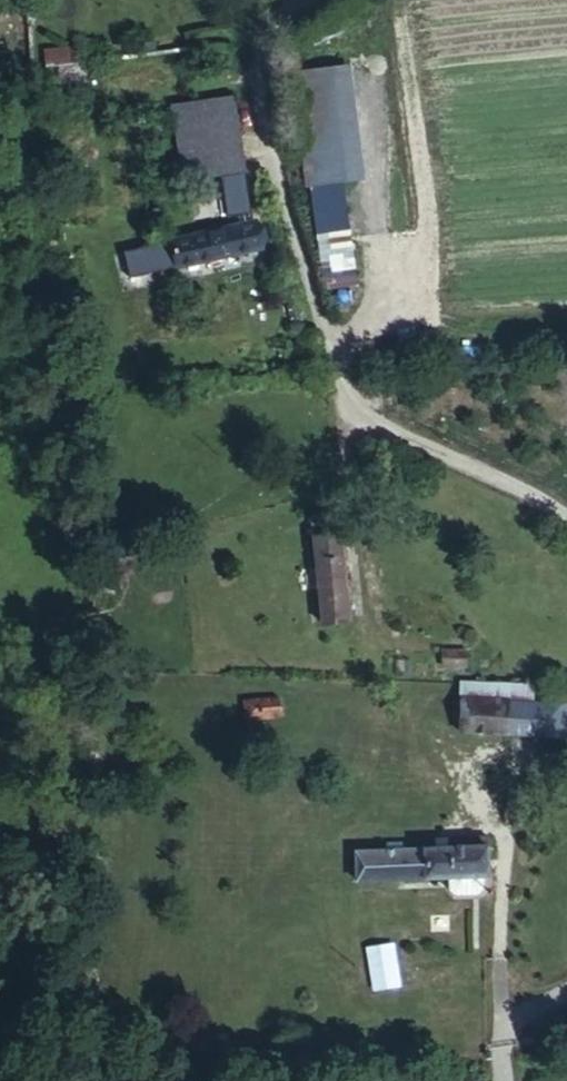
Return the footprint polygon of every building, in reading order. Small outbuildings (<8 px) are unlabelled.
[(172,57),(190,175),(225,171),(210,53),(172,57)] [(348,98),(305,102),(325,214),(365,208),(348,98)] [(241,241),(154,252),(156,279),(245,268),(241,241)] [(343,536),(315,538),(329,636),(355,632),(343,536)] [(473,659),(439,659),(439,676),(473,673),(473,659)] [(280,699),(244,700),(244,726),(282,724),(280,699)] [(455,710),(456,731),(462,734),(566,727),(566,706),(455,710)] [(496,843),(359,854),(361,880),(459,871),(492,869),(498,868),(496,843)] [(492,869),(459,871),(460,883),(466,887),(488,886),(493,879),(492,869)]
